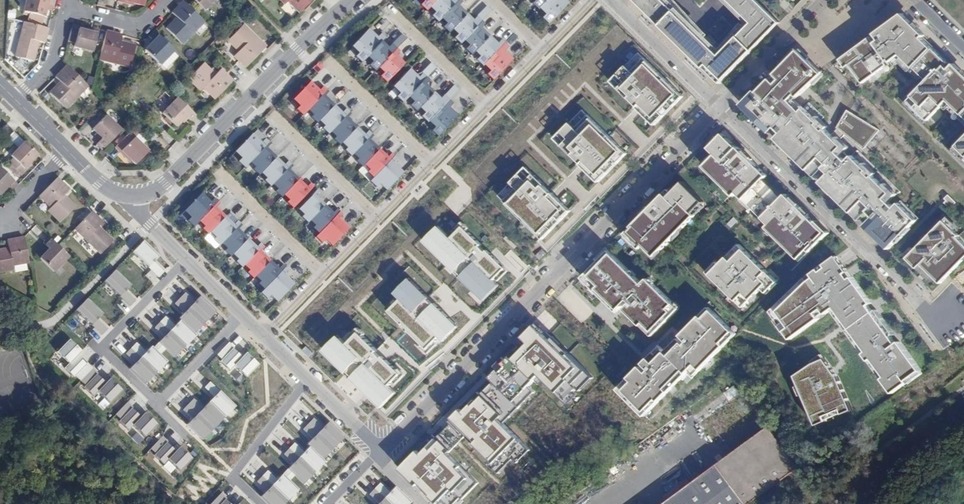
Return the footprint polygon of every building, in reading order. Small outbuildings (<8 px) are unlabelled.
[(53,7),(55,0),(26,0),(23,11),(30,13),(44,17),(45,12),(47,5),(49,6),(53,7)] [(285,3),(288,0),(300,12),(311,0),(282,0),(285,3)] [(423,1),(419,5),(426,11),(429,8),(429,7),(436,0),(421,0),(423,1)] [(452,0),(436,0),(429,7),(429,8),(434,13),(431,16),(437,22),(440,19),(440,18),(458,0),(452,0)] [(459,6),(462,2),(460,0),(458,0),(440,18),(440,19),(445,24),(442,27),(448,33),(452,30),(451,29),(466,14),(459,6)] [(531,3),(537,10),(538,9),(538,8),(546,0),(534,0),(531,3)] [(548,24),(569,3),(565,0),(546,0),(538,8),(538,9),(544,14),(541,18),(548,24)] [(667,31),(681,17),(664,0),(635,0),(667,31)] [(667,31),(687,51),(720,83),(780,22),(757,0),(749,0),(739,10),(752,23),(720,55),(681,17),(667,31)] [(739,10),(749,0),(729,0),(739,10)] [(182,44),(199,26),(195,21),(199,17),(183,1),(176,8),(172,13),(177,18),(174,22),(173,20),(166,28),(182,44)] [(44,17),(30,13),(28,20),(42,24),(44,17)] [(954,63),(951,66),(922,38),(925,35),(903,13),(844,56),(863,83),(888,64),(886,62),(887,62),(890,59),(892,61),(901,54),(915,67),(917,65),(930,77),(927,80),(912,96),(919,103),(915,107),(928,120),(948,100),(962,115),(963,114),(963,73),(954,63)] [(457,35),(453,38),(459,44),(463,41),(463,40),(482,21),(479,18),(475,22),(466,14),(451,29),(452,30),(457,35)] [(199,26),(204,21),(199,17),(195,21),(199,26)] [(485,24),(482,21),(463,40),(463,41),(468,46),(464,49),(471,55),(474,52),(474,51),(489,36),(481,28),(485,24)] [(38,42),(44,44),(45,40),(48,28),(24,22),(15,57),(33,62),(38,42)] [(86,28),(72,24),(71,27),(93,32),(94,30),(86,28)] [(236,58),(246,68),(266,47),(244,25),(228,41),(236,48),(236,47),(240,50),(234,56),(236,58)] [(93,32),(71,27),(68,41),(75,43),(74,47),(93,51),(97,34),(93,32)] [(369,29),(351,47),(358,53),(355,57),(361,63),(367,57),(366,57),(381,41),(385,37),(381,33),(377,37),(369,29)] [(124,44),(126,37),(122,35),(106,31),(100,53),(107,55),(106,61),(130,67),(136,46),(130,44),(129,45),(124,44)] [(172,52),(174,50),(169,45),(163,39),(154,31),(151,34),(149,36),(152,39),(154,41),(150,44),(145,50),(159,65),(160,64),(172,52)] [(497,43),(489,36),(474,51),(474,52),(479,57),(476,60),(482,66),(483,65),(504,43),(501,40),(497,43)] [(378,68),(396,48),(393,45),(389,49),(381,41),(366,57),(367,57),(372,62),(368,66),(374,72),(378,68)] [(483,65),(489,71),(486,75),(492,81),(513,60),(504,51),(508,47),(504,43),(483,65)] [(386,83),(404,64),(396,55),(400,51),(396,48),(378,68),(383,73),(379,77),(386,83)] [(866,226),(890,249),(920,218),(910,208),(903,201),(897,208),(887,199),(893,194),(854,156),(852,159),(846,153),(842,156),(839,153),(845,147),(840,143),(833,136),(829,132),(805,109),(802,112),(791,101),(797,95),(800,98),(803,94),(823,74),(822,72),(799,50),(744,106),(771,133),(773,131),(778,136),(776,138),(816,177),(825,168),(830,173),(821,182),(861,220),(869,212),(874,217),(866,226)] [(172,52),(160,64),(165,70),(177,57),(172,52)] [(644,58),(639,52),(626,65),(631,71),(644,58)] [(99,59),(106,61),(107,55),(100,53),(99,59)] [(655,125),(683,96),(644,58),(631,71),(626,65),(617,74),(625,81),(618,88),(629,99),(630,98),(638,106),(637,107),(655,125)] [(214,100),(233,81),(223,71),(220,69),(217,73),(215,75),(211,71),(203,64),(188,79),(200,91),(202,88),(214,100)] [(917,65),(915,67),(920,73),(927,80),(930,77),(917,65)] [(83,82),(67,66),(56,77),(62,83),(58,86),(58,85),(50,93),(66,108),(83,91),(78,86),(83,82)] [(426,77),(423,74),(419,78),(410,69),(392,87),(399,94),(396,97),(402,103),(408,97),(407,97),(426,77)] [(625,81),(617,74),(610,81),(618,88),(625,81)] [(408,97),(413,103),(410,106),(415,112),(419,108),(434,92),(425,84),(429,80),(426,77),(407,97),(408,97)] [(83,91),(88,86),(83,82),(78,86),(83,91)] [(310,82),(292,100),(299,106),(296,109),(302,116),(308,110),(327,90),(323,87),(319,91),(310,82)] [(329,92),(327,90),(308,110),(313,115),(311,117),(317,123),(319,121),(334,105),(325,96),(329,92)] [(424,113),(421,117),(427,123),(428,122),(427,121),(449,100),(445,96),(442,100),(434,92),(419,108),(424,113)] [(919,103),(912,96),(908,100),(915,107),(919,103)] [(192,123),(197,117),(185,106),(179,100),(177,98),(163,114),(176,126),(181,121),(185,117),(188,119),(192,123)] [(179,100),(185,106),(188,104),(182,98),(179,100)] [(453,103),(449,100),(427,121),(428,122),(434,128),(431,131),(437,137),(458,116),(449,107),(453,103)] [(334,105),(319,121),(324,126),(322,128),(328,134),(330,132),(349,112),(347,110),(343,114),(334,105)] [(576,128),(588,115),(583,109),(570,122),(576,128)] [(848,110),(839,130),(847,136),(864,149),(880,130),(848,110)] [(351,114),(349,112),(330,132),(335,137),(333,139),(339,145),(342,143),(357,127),(347,118),(351,114)] [(588,115),(576,128),(570,122),(561,131),(569,138),(562,145),(573,156),(574,155),(582,163),(581,164),(599,182),(627,153),(588,115)] [(97,145),(102,150),(121,130),(106,116),(93,128),(99,135),(103,139),(101,140),(97,145)] [(7,138),(14,132),(6,125),(0,131),(7,138)] [(365,135),(357,127),(342,143),(347,148),(345,150),(351,156),(353,153),(372,134),(368,131),(365,135)] [(134,138),(139,134),(133,129),(125,137),(118,145),(117,146),(133,161),(136,164),(148,151),(141,145),(134,138)] [(839,130),(833,136),(840,143),(847,136),(839,130)] [(569,138),(561,131),(555,138),(562,145),(569,138)] [(118,145),(125,137),(121,133),(114,141),(118,145)] [(146,140),(139,134),(134,138),(141,145),(146,140)] [(252,134),(235,152),(242,158),(238,162),(244,168),(250,162),(269,142),(265,139),(262,143),(252,134)] [(374,136),(372,134),(353,153),(358,158),(356,161),(362,166),(365,164),(379,149),(370,140),(374,136)] [(740,149),(726,135),(711,150),(718,156),(706,168),(731,192),(734,189),(754,208),(766,220),(763,223),(766,226),(802,262),(828,235),(816,223),(788,196),(786,199),(767,180),(770,178),(740,149)] [(30,162),(38,155),(29,146),(25,142),(11,156),(14,159),(9,164),(7,166),(12,171),(14,169),(18,173),(19,174),(30,162)] [(271,144),(269,142),(250,162),(255,167),(253,169),(259,175),(261,173),(277,157),(267,148),(271,144)] [(130,164),(133,161),(117,146),(114,149),(130,164)] [(957,146),(955,149),(963,157),(963,156),(963,152),(957,146)] [(379,149),(365,164),(370,169),(368,171),(374,177),(394,156),(391,153),(388,157),(379,149)] [(397,159),(394,156),(374,177),(370,180),(377,186),(380,183),(387,189),(403,172),(393,163),(397,159)] [(264,180),(271,186),(273,183),(292,164),(288,161),(285,165),(277,157),(261,173),(266,178),(264,180)] [(32,164),(30,162),(19,174),(21,176),(32,164)] [(293,166),(292,164),(273,183),(278,188),(276,191),(282,197),(284,194),(299,179),(290,170),(293,166)] [(534,174),(527,166),(520,173),(528,181),(534,174)] [(18,185),(0,168),(0,193),(4,189),(8,185),(9,187),(13,191),(18,185)] [(534,174),(528,181),(520,173),(512,182),(517,187),(504,200),(544,239),(572,210),(553,192),(553,193),(544,185),(545,184),(534,174)] [(69,190),(57,178),(38,197),(50,208),(47,211),(60,223),(76,207),(64,195),(69,190)] [(284,194),(289,199),(287,202),(293,208),(314,186),(311,183),(307,187),(299,179),(284,194)] [(669,189),(625,234),(640,249),(652,237),(664,248),(696,215),(694,213),(705,202),(683,181),(673,192),(669,189)] [(517,187),(512,182),(499,195),(504,200),(517,187)] [(309,221),(325,205),(315,196),(320,191),(318,189),(298,209),(304,215),(301,217),(307,223),(309,221)] [(187,221),(193,227),(199,222),(218,202),(214,198),(210,202),(201,193),(184,211),(190,218),(187,221)] [(949,195),(945,199),(947,201),(945,203),(951,209),(957,202),(949,195)] [(210,233),(225,217),(216,208),(220,204),(218,202),(199,222),(204,227),(202,229),(208,235),(210,233)] [(312,228),(318,234),(340,212),(336,209),(333,213),(325,205),(309,221),(315,226),(312,228)] [(103,222),(92,211),(74,229),(100,254),(113,241),(98,227),(103,222)] [(324,240),(331,246),(349,229),(338,219),(342,215),(340,212),(318,234),(315,237),(321,243),(324,240)] [(232,223),(225,217),(210,233),(215,238),(213,240),(219,246),(221,244),(237,228),(240,224),(236,220),(232,223)] [(816,223),(828,235),(830,233),(828,231),(818,221),(816,223)] [(911,254),(926,268),(941,283),(950,274),(963,260),(962,258),(963,256),(963,252),(962,250),(963,248),(963,242),(958,237),(960,235),(948,223),(941,230),(938,226),(911,254)] [(439,226),(424,241),(427,244),(442,229),(439,226)] [(442,229),(427,244),(455,271),(457,270),(462,275),(461,277),(482,297),(497,282),(494,280),(506,268),(488,250),(486,252),(480,246),(482,244),(463,226),(452,238),(442,229)] [(248,239),(237,228),(221,244),(226,249),(224,251),(230,257),(233,254),(248,239)] [(29,264),(24,237),(7,241),(9,249),(0,250),(0,273),(13,270),(12,267),(29,264)] [(53,271),(68,256),(58,246),(49,238),(43,243),(49,250),(41,258),(53,271)] [(236,262),(242,268),(244,265),(259,250),(263,246),(259,242),(255,246),(248,239),(233,254),(238,260),(236,262)] [(157,277),(163,272),(153,262),(158,256),(143,241),(132,252),(157,277)] [(778,281),(740,244),(720,264),(718,262),(709,272),(745,306),(763,288),(767,292),(778,281)] [(610,251),(606,247),(594,260),(597,263),(610,251)] [(535,256),(539,260),(546,253),(541,249),(535,256)] [(255,276),(270,261),(259,250),(244,265),(249,270),(247,273),(253,279),(255,276)] [(597,263),(583,278),(604,299),(612,306),(614,304),(619,310),(625,303),(628,306),(625,309),(646,329),(649,327),(656,333),(680,309),(649,278),(644,284),(610,251),(597,263)] [(837,255),(834,258),(850,279),(853,277),(850,272),(846,267),(842,261),(837,255)] [(850,279),(834,258),(812,274),(815,277),(809,281),(806,277),(772,311),(778,319),(782,316),(791,327),(786,331),(792,339),(821,318),(817,313),(823,309),(826,314),(835,308),(847,324),(867,351),(864,353),(894,393),(908,382),(907,381),(922,370),(900,341),(897,343),(892,336),(895,334),(877,309),(874,311),(869,305),(872,303),(853,277),(850,279)] [(258,284),(264,290),(285,268),(282,265),(279,269),(270,261),(255,276),(260,281),(258,284)] [(270,296),(277,302),(294,284),(284,274),(288,270),(285,268),(264,290),(261,293),(267,299),(270,296)] [(129,307),(134,301),(124,291),(130,285),(114,270),(103,281),(129,307)] [(396,293),(399,296),(413,281),(410,278),(396,293)] [(430,297),(413,281),(399,296),(402,299),(390,311),(404,324),(405,323),(410,329),(409,330),(430,350),(456,323),(436,303),(434,305),(428,299),(430,297)] [(482,297),(485,300),(500,285),(497,282),(482,297)] [(183,292),(178,297),(204,322),(214,311),(199,296),(193,301),(183,292)] [(178,297),(172,303),(182,313),(177,318),(179,320),(193,333),(204,322),(178,297)] [(101,335),(107,329),(96,320),(102,314),(86,299),(75,310),(101,335)] [(604,299),(602,300),(616,313),(617,312),(612,306),(604,299)] [(730,341),(737,334),(710,307),(666,352),(661,346),(648,359),(645,363),(647,365),(645,368),(642,365),(619,389),(632,402),(634,399),(649,413),(683,378),(688,373),(690,374),(694,378),(730,341)] [(823,309),(817,313),(821,318),(826,314),(823,309)] [(163,316),(158,321),(184,346),(195,335),(193,333),(179,320),(174,325),(163,316)] [(782,316),(778,319),(786,331),(791,327),(782,316)] [(158,321),(152,327),(163,337),(157,342),(164,349),(173,358),(184,346),(158,321)] [(445,341),(459,326),(456,323),(442,338),(445,341)] [(407,460),(413,466),(405,474),(417,486),(419,484),(431,496),(434,493),(443,502),(445,503),(455,503),(461,498),(462,500),(479,484),(449,454),(467,436),(491,460),(499,468),(510,456),(513,459),(526,446),(503,424),(497,418),(529,386),(540,374),(558,392),(559,391),(567,398),(577,388),(590,374),(569,353),(567,355),(559,348),(561,345),(540,325),(535,331),(529,326),(513,342),(519,347),(506,359),(498,368),(489,377),(494,381),(481,394),(472,403),(464,411),(455,420),(452,424),(451,423),(436,438),(428,446),(421,453),(417,450),(407,460)] [(348,344),(342,338),(327,353),(347,372),(349,371),(354,376),(352,378),(379,404),(393,390),(389,386),(402,373),(384,356),(382,358),(377,352),(379,350),(359,332),(348,344)] [(898,338),(895,334),(892,336),(897,343),(900,341),(898,338)] [(339,335),(325,350),(327,353),(342,338),(339,335)] [(76,356),(81,351),(68,339),(56,352),(68,364),(64,368),(72,377),(74,376),(79,381),(91,368),(86,363),(85,364),(76,356)] [(135,342),(129,348),(155,373),(166,362),(159,355),(152,348),(150,347),(145,352),(135,342)] [(157,342),(152,348),(159,355),(164,349),(157,342)] [(234,347),(229,342),(216,355),(222,360),(220,361),(229,370),(233,365),(245,377),(258,365),(245,353),(241,357),(232,349),(234,347)] [(567,355),(569,353),(561,345),(559,348),(567,355)] [(646,358),(648,359),(661,346),(659,345),(646,358)] [(306,346),(302,350),(309,356),(313,352),(306,346)] [(129,348),(124,353),(134,363),(128,369),(144,384),(155,373),(129,348)] [(495,366),(498,368),(506,359),(504,357),(495,366)] [(796,376),(818,425),(828,421),(826,416),(842,409),(844,414),(853,410),(839,377),(835,370),(826,358),(814,363),(796,376)] [(97,374),(91,368),(79,381),(84,386),(83,388),(92,396),(96,391),(108,403),(120,391),(108,379),(104,384),(95,375),(97,374)] [(593,377),(590,374),(577,388),(580,391),(593,377)] [(208,381),(202,387),(212,397),(207,402),(223,417),(233,406),(208,381)] [(529,386),(497,418),(503,424),(535,392),(529,386)] [(396,393),(393,390),(379,404),(382,408),(396,393)] [(469,400),(472,403),(481,394),(478,391),(469,400)] [(192,398),(186,403),(212,429),(223,417),(207,402),(202,408),(192,398)] [(131,408),(126,403),(113,415),(119,421),(117,422),(126,431),(130,426),(142,438),(155,425),(143,413),(138,418),(130,409),(131,408)] [(186,403),(180,409),(191,419),(185,425),(201,440),(212,429),(186,403)] [(452,417),(455,420),(464,411),(461,408),(452,417)] [(312,418),(307,423),(333,448),(343,437),(328,422),(322,427),(312,418)] [(307,423),(301,429),(311,439),(306,444),(308,447),(322,459),(333,448),(307,423)] [(769,427),(665,503),(750,503),(799,468),(769,427)] [(424,442),(428,446),(436,438),(433,434),(424,442)] [(166,442),(161,437),(149,449),(154,454),(153,456),(161,464),(166,460),(178,472),(190,459),(178,447),(174,452),(171,449),(165,443),(166,442)] [(293,442),(287,448),(313,473),(324,462),(322,459),(308,447),(303,452),(293,442)] [(530,450),(526,446),(513,459),(517,463),(530,450)] [(287,448),(282,454),(292,463),(287,469),(294,476),(302,484),(313,473),(287,448)] [(499,474),(513,459),(510,456),(499,468),(491,460),(488,463),(499,474)] [(399,468),(405,474),(413,466),(407,460),(399,468)] [(287,469),(281,474),(289,481),(294,476),(287,469)] [(266,470),(260,476),(286,501),(297,490),(289,481),(281,474),(276,480),(266,470)] [(255,481),(265,491),(260,497),(267,503),(283,503),(286,501),(260,476),(255,481)] [(373,488),(389,503),(408,503),(410,502),(394,487),(389,492),(378,482),(373,488)] [(367,494),(378,503),(377,503),(389,503),(373,488),(367,494)] [(220,493),(209,503),(228,503),(224,500),(225,498),(220,493)] [(430,497),(437,503),(441,503),(443,502),(434,493),(431,496),(430,497)]
